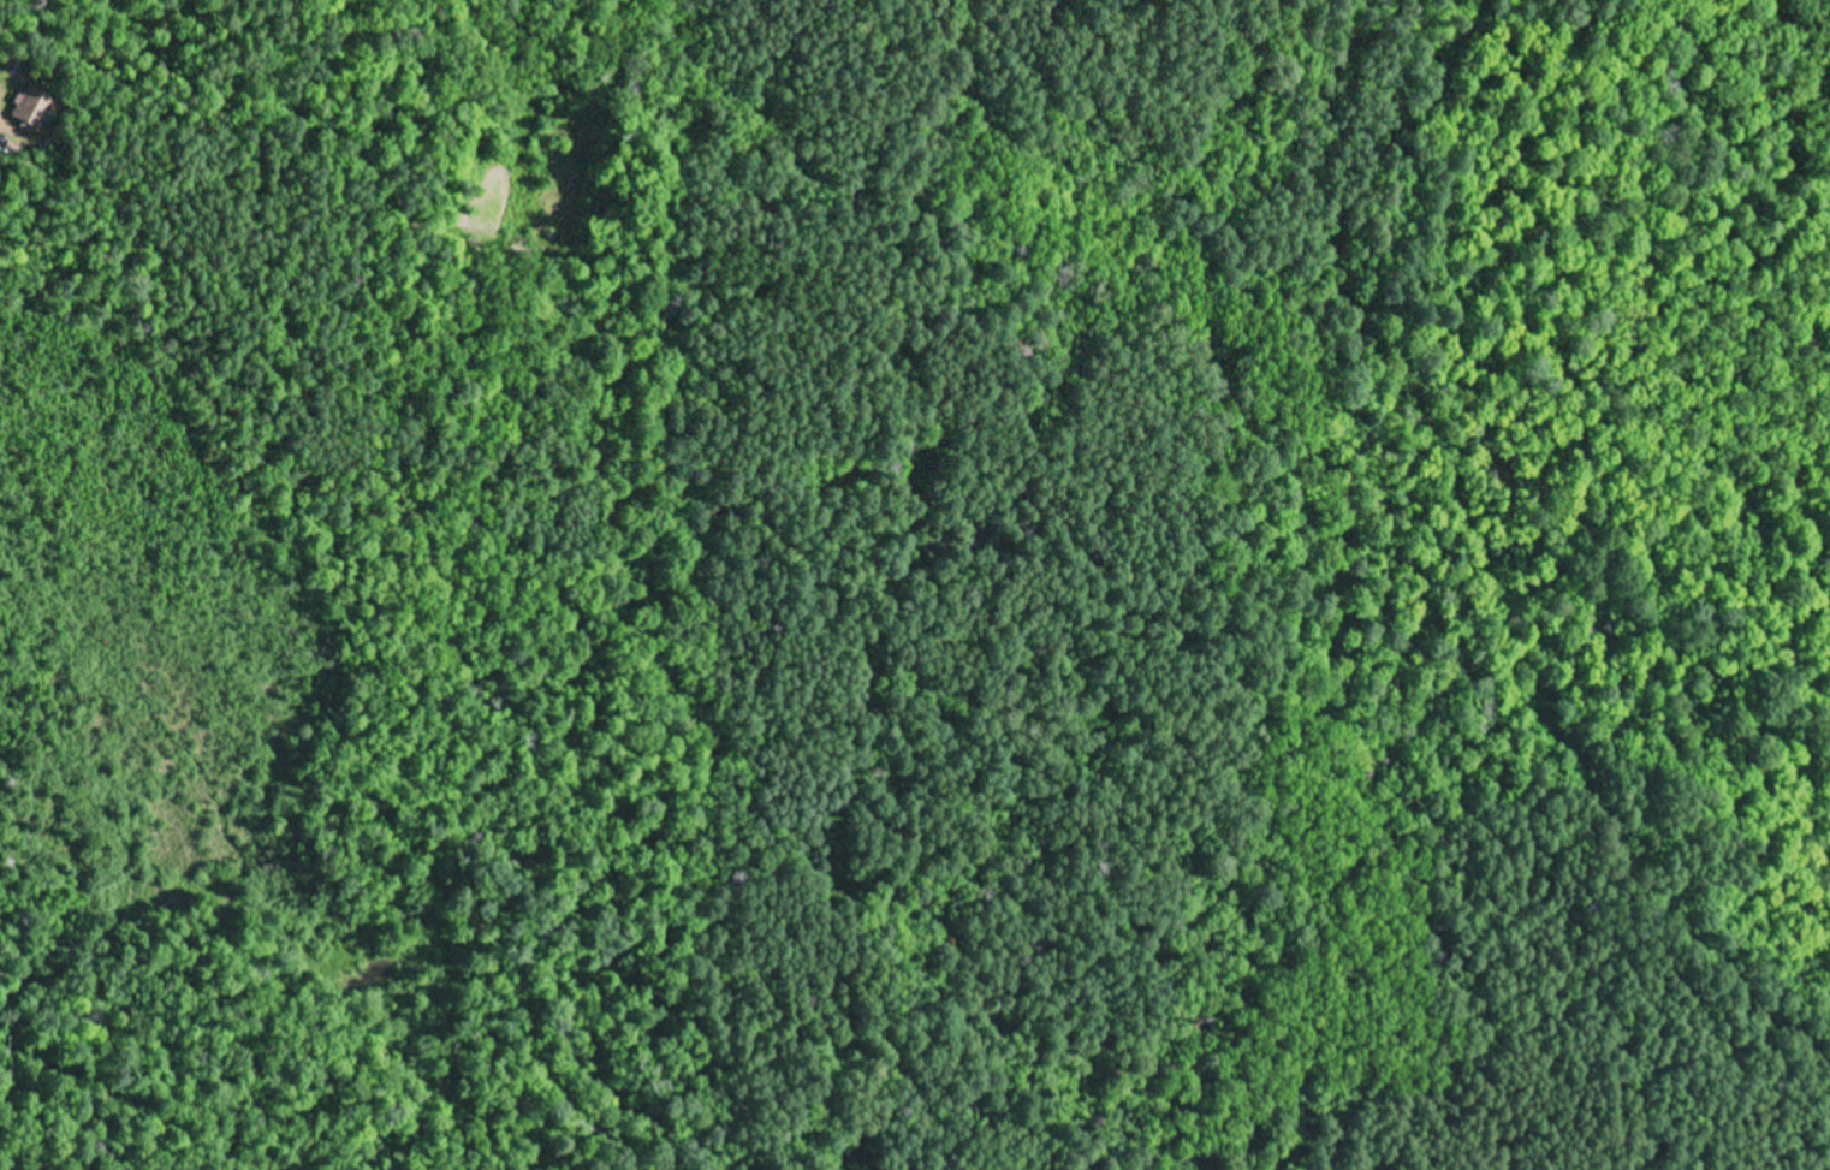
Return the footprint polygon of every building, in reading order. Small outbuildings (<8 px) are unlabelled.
[(7,113),(28,83),(53,101),(34,130),(7,113)]
